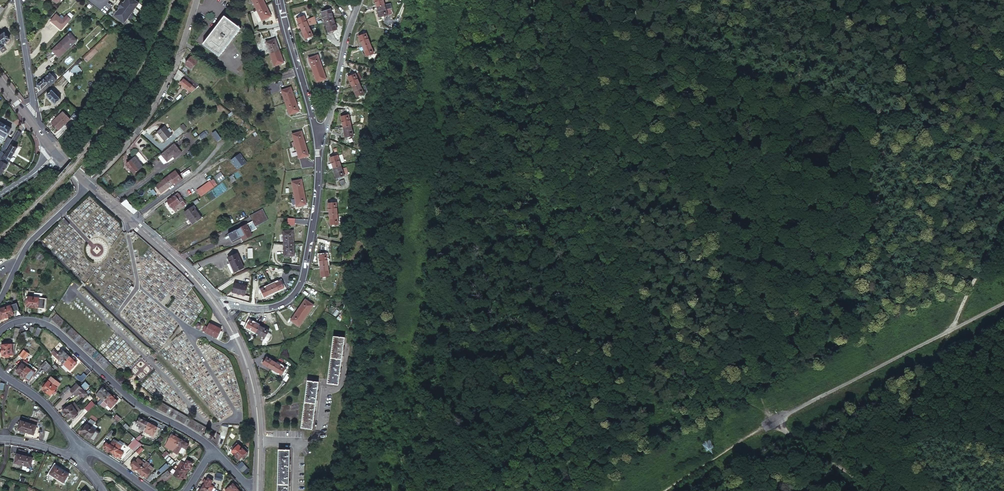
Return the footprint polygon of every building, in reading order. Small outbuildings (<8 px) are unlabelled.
[(134,0),(126,0),(125,1),(135,9),(139,4),(134,0)] [(256,8),(258,7),(261,6),(263,5),(264,4),(262,0),(252,0),(256,8)] [(124,4),(122,3),(120,5),(131,14),(135,9),(125,1),(124,4)] [(391,3),(385,5),(383,5),(376,7),(379,17),(392,14),(390,9),(392,8),(391,3)] [(256,8),(261,20),(270,16),(264,4),(263,5),(261,6),(258,7),(256,8)] [(120,5),(118,8),(120,9),(118,11),(128,18),(131,14),(120,5)] [(321,11),(325,22),(329,21),(332,20),(333,20),(330,8),(321,11)] [(128,18),(118,11),(114,16),(124,24),(128,18)] [(62,20),(56,14),(50,21),(61,30),(66,24),(62,20)] [(66,16),(62,20),(66,24),(70,19),(66,16)] [(296,19),(301,29),(305,27),(308,26),(309,26),(314,25),(317,24),(315,18),(315,17),(306,20),(304,16),(296,19)] [(212,31),(203,44),(207,48),(218,56),(223,50),(231,39),(239,28),(223,17),(212,31)] [(325,22),(328,32),(337,29),(333,20),(332,20),(329,21),(325,22)] [(301,29),(305,38),(312,35),(308,26),(305,27),(301,29)] [(76,40),(69,33),(52,51),(59,58),(76,40)] [(358,36),(362,47),(367,45),(370,44),(366,33),(358,36)] [(6,34),(1,37),(0,36),(0,50),(4,47),(3,45),(10,40),(6,34)] [(266,42),(270,54),(275,52),(278,51),(278,49),(274,39),(266,42)] [(362,47),(365,56),(373,53),(370,44),(367,45),(362,47)] [(270,54),(274,66),(283,63),(278,51),(275,52),(270,54)] [(308,58),(313,70),(319,68),(321,66),(317,55),(308,58)] [(190,56),(184,63),(191,68),(197,61),(190,56)] [(313,70),(317,82),(326,78),(321,66),(319,68),(313,70)] [(78,74),(73,67),(69,70),(75,76),(78,74)] [(182,78),(183,79),(186,75),(177,69),(177,70),(173,78),(178,82),(182,78)] [(75,77),(75,76),(69,70),(64,76),(70,82),(75,77)] [(54,76),(50,73),(46,76),(37,85),(41,89),(48,83),(54,76)] [(347,76),(352,86),(359,83),(357,78),(355,74),(355,73),(347,76)] [(199,86),(186,75),(183,79),(180,83),(190,92),(199,86)] [(56,79),(54,76),(48,83),(50,85),(56,79)] [(352,86),(356,96),(364,93),(362,90),(362,88),(360,85),(359,83),(352,86)] [(281,90),(285,102),(290,100),(294,99),(290,87),(281,90)] [(62,98),(53,89),(46,95),(54,105),(62,98)] [(285,102),(289,114),(298,111),(296,106),(294,99),(290,100),(285,102)] [(70,114),(62,108),(52,120),(60,127),(70,114)] [(339,116),(342,127),(344,127),(350,125),(350,123),(350,121),(348,114),(339,116)] [(0,123),(0,129),(7,133),(10,128),(0,122),(0,123)] [(342,127),(344,137),(353,136),(350,125),(344,127),(342,127)] [(172,135),(165,126),(157,132),(165,141),(172,135)] [(20,133),(16,130),(12,137),(11,138),(15,141),(20,133)] [(217,141),(221,138),(215,130),(212,133),(217,141)] [(294,145),(295,145),(296,145),(299,144),(304,142),(301,131),(291,133),(294,143),(294,145)] [(3,154),(4,150),(11,139),(7,137),(0,150),(0,158),(1,157),(3,154)] [(306,149),(304,143),(304,142),(299,144),(296,145),(295,145),(294,145),(298,158),(308,155),(306,149)] [(11,144),(5,155),(7,156),(10,158),(16,148),(11,144)] [(181,153),(175,145),(162,155),(167,162),(173,157),(175,159),(181,153)] [(230,159),(237,169),(247,162),(240,152),(230,159)] [(341,165),(338,154),(330,157),(334,168),(336,167),(340,166),(341,165)] [(167,162),(162,155),(159,157),(163,163),(165,163),(167,162)] [(138,170),(143,167),(134,157),(130,160),(138,170)] [(136,173),(138,170),(130,160),(126,164),(134,174),(136,173)] [(342,169),(341,165),(340,166),(336,167),(334,168),(337,179),(345,176),(344,175),(342,169)] [(182,180),(175,171),(169,175),(175,183),(176,185),(182,180)] [(220,172),(214,176),(219,182),(225,178),(220,172)] [(161,193),(175,183),(169,175),(156,186),(161,193)] [(304,192),(301,179),(291,181),(294,194),(296,193),(304,192)] [(197,191),(201,196),(209,191),(214,187),(209,181),(197,191)] [(306,205),(304,192),(296,193),(294,194),(296,207),(306,205)] [(185,205),(177,193),(166,201),(175,212),(176,211),(178,212),(181,210),(180,209),(185,205)] [(196,200),(197,199),(192,194),(186,199),(189,203),(192,201),(193,202),(196,200)] [(328,203),(329,214),(337,214),(336,202),(328,203)] [(137,210),(128,203),(124,206),(126,208),(131,212),(134,214),(137,210)] [(193,206),(189,209),(190,210),(185,214),(192,224),(201,218),(193,206)] [(249,215),(255,226),(268,219),(263,208),(249,215)] [(310,212),(310,208),(302,209),(303,219),(309,220),(310,212)] [(329,214),(330,225),(338,224),(338,223),(337,217),(337,214),(329,214)] [(251,235),(246,224),(227,233),(230,240),(240,236),(242,239),(251,235)] [(283,231),(284,244),(294,243),(293,230),(283,231)] [(284,244),(285,257),(295,256),(294,243),(284,244)] [(242,268),(236,253),(227,257),(234,272),(242,268)] [(328,265),(327,254),(319,255),(320,266),(322,266),(326,265),(328,265)] [(329,275),(328,265),(326,265),(322,266),(320,266),(321,276),(329,275)] [(280,280),(270,285),(272,288),(274,292),(284,288),(280,280)] [(247,286),(235,283),(233,293),(245,296),(247,286)] [(270,285),(260,289),(264,297),(274,292),(272,288),(270,285)] [(307,315),(313,305),(304,300),(298,309),(303,313),(307,315)] [(10,305),(5,307),(7,311),(9,317),(14,315),(13,312),(18,310),(15,303),(10,305)] [(3,308),(0,309),(0,315),(2,320),(9,317),(7,311),(5,307),(3,308)] [(299,326),(307,315),(303,313),(298,309),(290,320),(299,326)] [(255,333),(258,327),(259,326),(249,320),(245,327),(255,333)] [(222,329),(210,323),(206,332),(218,337),(222,329)] [(259,326),(258,327),(255,333),(264,338),(267,333),(268,331),(259,326)] [(29,335),(28,332),(21,334),(23,340),(30,338),(29,335)] [(345,338),(333,336),(327,383),(338,385),(340,372),(345,338)] [(5,344),(1,345),(2,350),(4,350),(12,350),(11,344),(8,344),(8,342),(5,343),(5,344)] [(59,360),(62,364),(69,356),(67,354),(64,352),(62,349),(58,353),(58,354),(62,357),(59,360)] [(52,353),(59,360),(62,357),(58,354),(58,353),(55,350),(52,353)] [(62,364),(66,367),(70,371),(72,368),(77,363),(74,361),(72,359),(69,356),(62,364)] [(105,368),(109,363),(103,357),(102,356),(97,361),(98,362),(105,368)] [(275,361),(266,356),(262,363),(271,368),(273,364),(275,361)] [(285,367),(275,361),(273,364),(271,368),(281,374),(285,367)] [(26,367),(22,364),(20,366),(18,369),(16,372),(20,375),(22,373),(26,367)] [(37,370),(28,364),(26,367),(30,370),(29,373),(30,374),(28,377),(27,376),(25,379),(29,382),(37,370)] [(30,370),(26,367),(22,373),(20,375),(25,379),(27,376),(29,373),(30,370)] [(78,383),(79,384),(86,377),(83,374),(79,377),(77,375),(75,378),(77,380),(75,381),(78,383)] [(55,380),(51,377),(46,383),(44,386),(42,389),(46,392),(51,386),(55,380)] [(59,384),(55,380),(51,386),(46,392),(51,395),(53,392),(55,390),(59,384)] [(318,382),(307,380),(300,428),(312,429),(316,403),(318,382)] [(80,385),(79,385),(79,384),(78,383),(71,390),(77,396),(79,394),(82,390),(83,389),(81,387),(80,385)] [(85,383),(81,387),(83,389),(84,390),(85,391),(89,387),(85,383)] [(111,394),(108,391),(106,389),(104,387),(99,392),(97,395),(100,398),(104,401),(108,397),(111,394)] [(67,394),(71,390),(68,388),(59,396),(62,399),(67,394)] [(87,394),(82,390),(79,394),(83,398),(87,394)] [(114,396),(111,394),(108,397),(104,401),(105,402),(103,403),(106,406),(108,404),(111,408),(114,405),(118,401),(116,398),(114,396)] [(79,405),(76,401),(68,407),(67,406),(60,410),(65,416),(68,414),(74,410),(78,405),(79,405)] [(82,409),(79,405),(78,405),(74,410),(68,414),(65,416),(68,421),(71,419),(74,417),(76,415),(76,414),(82,409)] [(139,428),(144,431),(149,422),(145,420),(142,419),(139,417),(137,423),(141,425),(139,428)] [(94,423),(95,422),(90,419),(87,424),(91,427),(94,423)] [(20,421),(17,430),(25,432),(27,424),(20,421)] [(144,431),(148,433),(150,430),(155,432),(158,426),(155,425),(152,423),(149,422),(144,431)] [(27,424),(25,432),(33,435),(36,427),(27,424)] [(88,432),(91,427),(87,424),(84,427),(83,429),(81,433),(85,436),(88,432)] [(94,433),(96,430),(91,427),(88,432),(85,436),(90,439),(92,436),(94,433)] [(92,436),(90,439),(94,441),(100,432),(96,430),(94,433),(95,434),(93,437),(92,436)] [(179,438),(176,437),(174,435),(171,434),(165,444),(169,446),(168,449),(171,451),(175,447),(179,438)] [(183,440),(179,438),(175,447),(171,451),(176,455),(181,446),(186,449),(189,444),(186,442),(183,440)] [(141,444),(136,439),(128,447),(133,452),(141,444)] [(117,444),(113,441),(111,445),(107,442),(103,447),(106,449),(109,450),(110,451),(112,452),(113,451),(117,444)] [(122,447),(117,444),(113,451),(112,452),(115,454),(118,456),(120,458),(124,452),(120,450),(122,447)] [(243,448),(239,444),(236,447),(234,449),(231,452),(236,456),(243,448)] [(247,451),(243,448),(236,456),(240,459),(242,457),(244,455),(247,451)] [(278,450),(277,490),(288,490),(289,476),(289,450),(278,450)] [(24,456),(16,454),(14,462),(22,464),(23,462),(24,456)] [(174,463),(166,455),(164,458),(172,466),(174,463)] [(33,458),(24,456),(23,462),(22,464),(23,464),(27,465),(31,466),(33,458)] [(144,463),(140,460),(137,463),(134,461),(130,466),(133,468),(136,470),(139,472),(144,464),(144,463)] [(181,462),(178,467),(186,472),(188,468),(190,466),(192,463),(186,460),(184,464),(181,462)] [(149,467),(144,463),(144,464),(139,472),(141,473),(144,475),(147,477),(150,472),(154,468),(150,466),(149,467)] [(61,470),(54,465),(49,473),(56,478),(59,473),(61,470)] [(178,467),(175,471),(178,473),(176,477),(181,480),(183,477),(184,474),(186,472),(178,467)] [(69,474),(61,470),(59,473),(56,478),(64,482),(69,474)] [(206,480),(204,483),(202,486),(210,490),(211,490),(212,490),(213,488),(214,487),(211,485),(213,480),(207,477),(206,480)]
